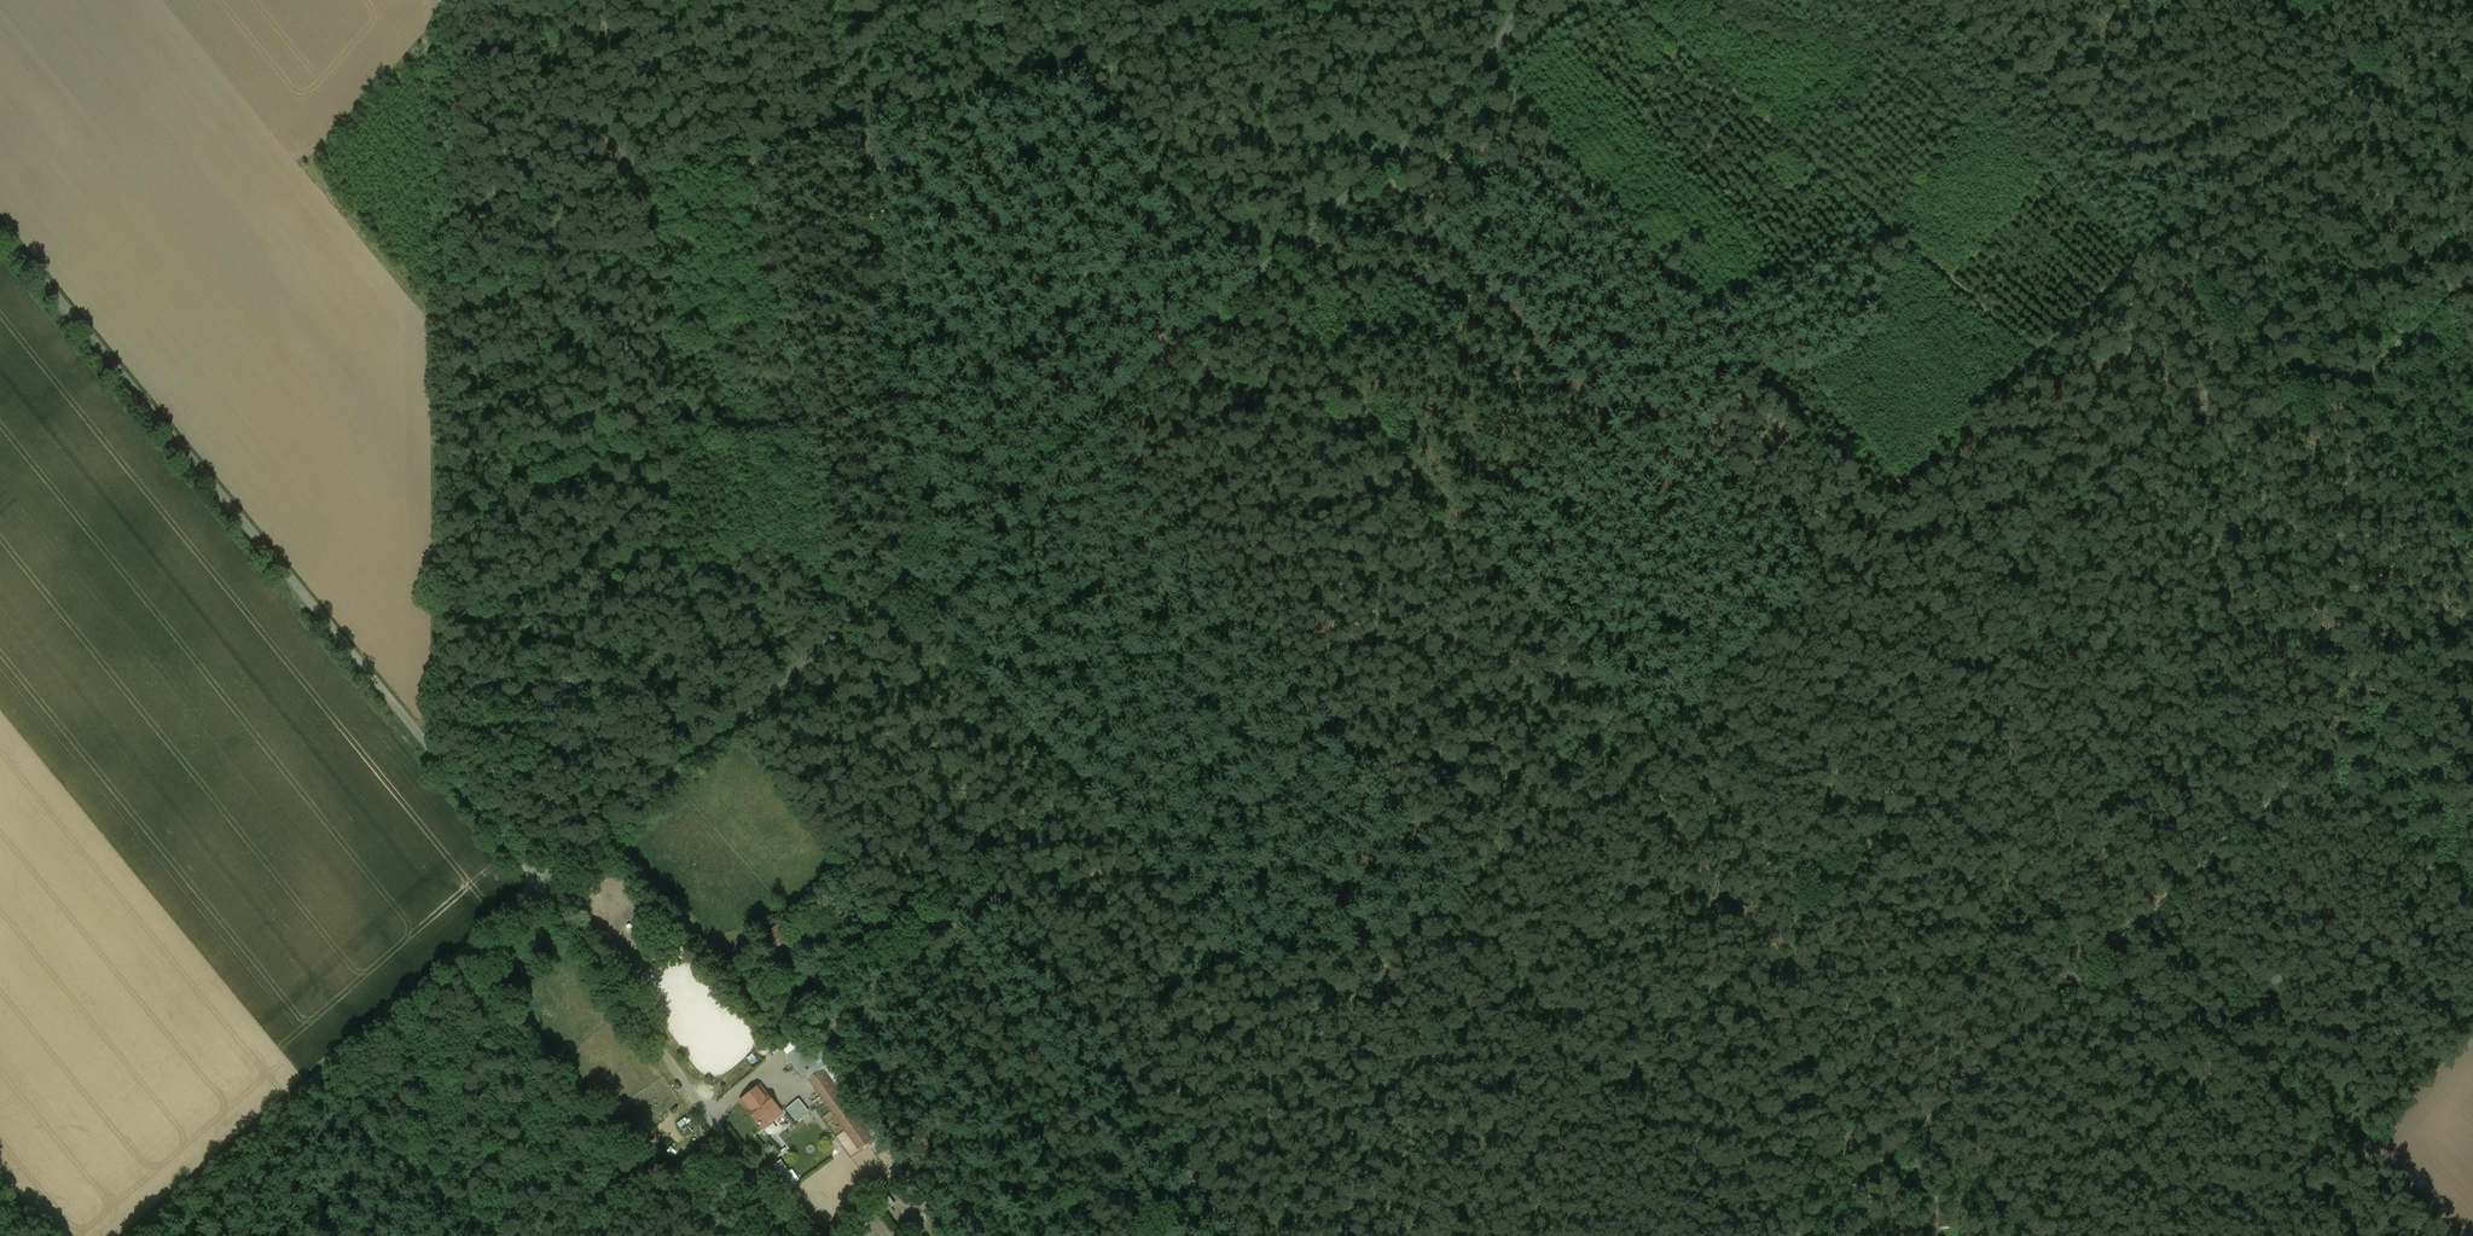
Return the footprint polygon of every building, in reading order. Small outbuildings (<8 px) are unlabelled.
[(813,1049),(806,1041),(789,1055),(805,1075),(817,1065),(808,1053),(813,1049)] [(824,1070),(812,1078),(862,1148),(874,1139),(824,1070)] [(760,1087),(743,1101),(764,1127),(783,1114),(760,1087)] [(800,1099),(787,1109),(797,1122),(810,1112),(800,1099)] [(707,1154),(720,1151),(717,1137),(703,1140),(707,1154)] [(781,1161),(767,1170),(784,1194),(798,1184),(781,1161)] [(897,1179),(906,1172),(900,1165),(891,1171),(897,1179)]
